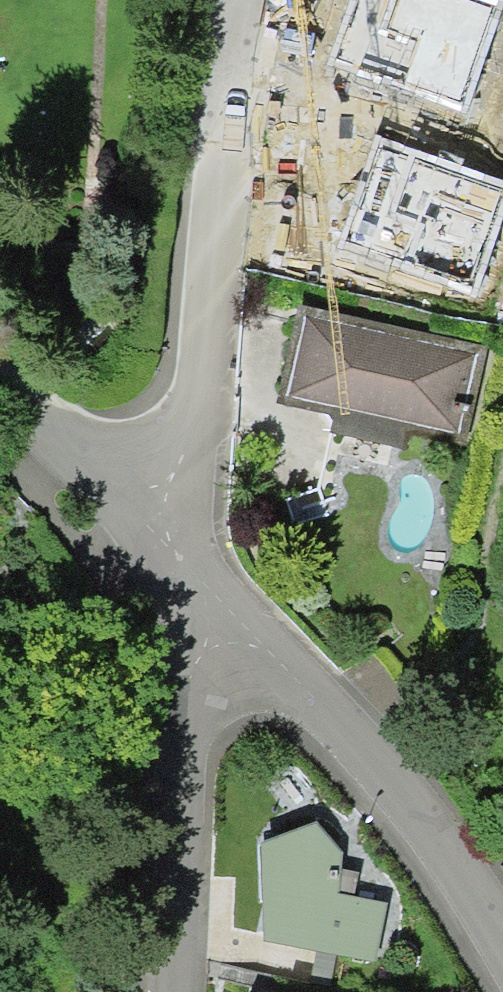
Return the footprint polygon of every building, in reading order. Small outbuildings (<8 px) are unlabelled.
[(491,0),(353,0),(332,59),(466,106),(502,4),(491,0)] [(380,140),(342,249),(476,296),(502,218),(502,183),(380,140)] [(318,309),(294,395),(461,440),(484,354),(318,309)] [(342,819),(267,845),(268,945),(382,965),(397,905),(342,902),(342,819)]
